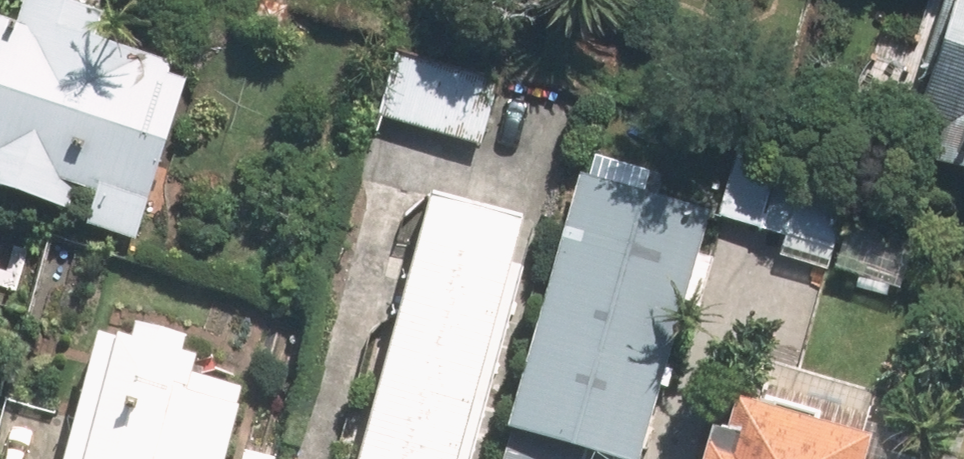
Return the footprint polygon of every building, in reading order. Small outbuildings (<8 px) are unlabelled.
[(198,64),(145,47),(160,0),(33,0),(28,14),(0,5),(0,186),(146,231),(198,64)] [(897,130),(933,142),(920,183),(963,196),(963,0),(937,0),(897,130)] [(504,82),(385,57),(370,129),(489,154),(504,82)] [(575,178),(500,444),(555,458),(633,458),(702,214),(575,178)] [(846,216),(716,178),(704,221),(776,242),(770,264),(827,281),(846,216)] [(536,263),(516,258),(526,219),(425,193),(355,458),(485,458),(536,263)] [(285,434),(250,424),(267,361),(207,344),(212,324),(152,308),(146,327),(121,320),(82,458),(278,458),(285,434)] [(713,416),(700,458),(855,458),(713,416)]
